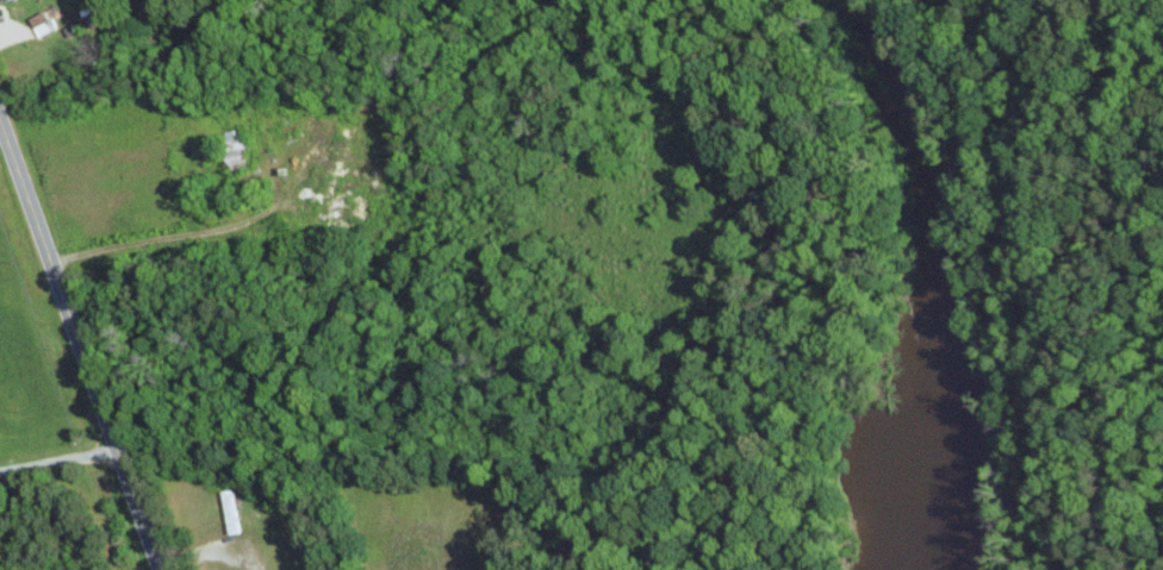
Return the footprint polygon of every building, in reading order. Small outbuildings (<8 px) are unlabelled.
[(47,11),(34,16),(40,32),(53,27),(47,11)]
